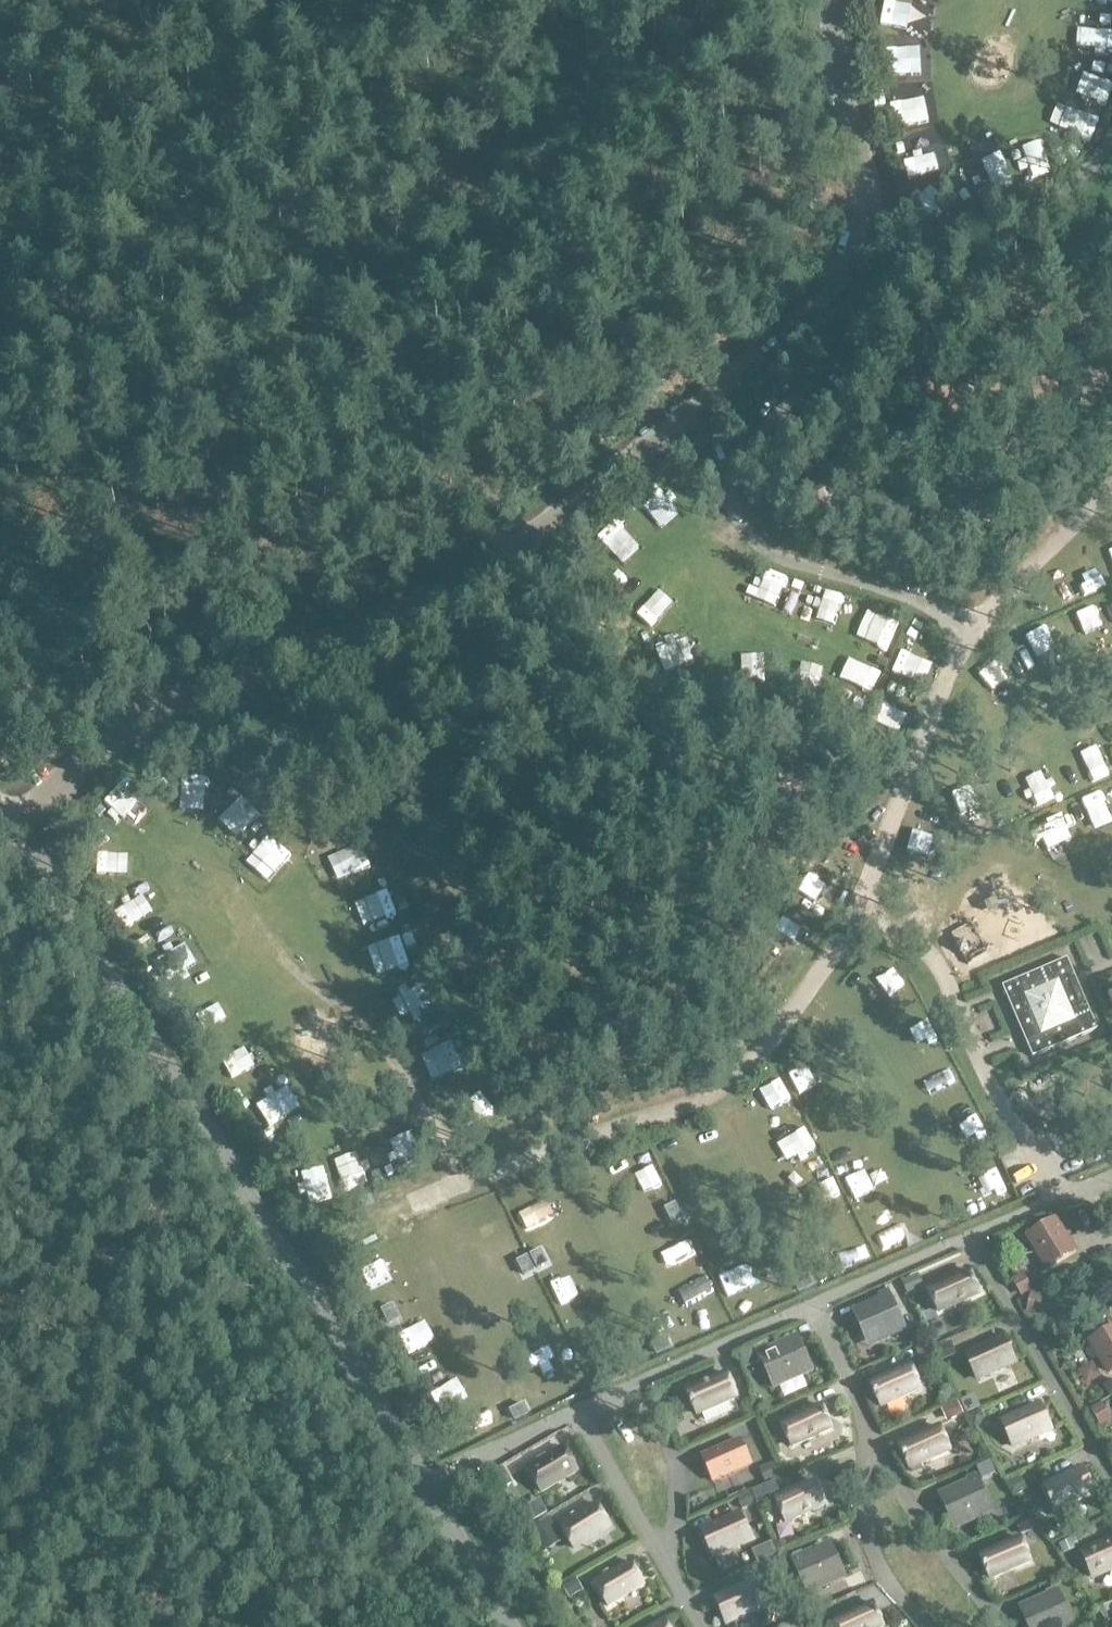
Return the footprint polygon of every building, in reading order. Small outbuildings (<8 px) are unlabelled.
[(886,44),(912,50),(919,23),(893,17),(886,44)] [(1100,64),(1111,65),(1111,37),(1101,36),(1100,64)] [(894,100),(931,97),(929,65),(892,68),(894,100)] [(1095,129),(1111,129),(1111,97),(1097,96),(1095,129)] [(644,521),(662,540),(679,524),(662,504),(644,521)] [(625,539),(604,558),(622,578),(643,559),(625,539)] [(879,626),(872,645),(897,655),(905,636),(879,626)] [(681,629),(646,630),(646,657),(667,657),(666,643),(682,642),(681,629)] [(851,692),(875,701),(883,680),(860,671),(851,692)] [(210,789),(188,791),(189,805),(211,803),(210,789)] [(123,796),(107,813),(135,838),(151,821),(123,796)] [(1097,827),(1087,846),(1098,852),(1109,833),(1097,827)] [(125,848),(107,849),(108,874),(126,873),(125,848)] [(353,910),(369,936),(389,925),(373,898),(353,910)] [(796,917),(784,921),(796,950),(808,946),(796,917)] [(397,1002),(424,989),(407,953),(380,966),(397,1002)] [(1068,959),(1003,987),(1033,1058),(1098,1030),(1068,959)] [(401,1007),(411,1032),(434,1023),(424,998),(401,1007)] [(233,1088),(263,1077),(254,1052),(224,1063),(233,1088)] [(773,1106),(751,1116),(761,1137),(782,1128),(773,1106)] [(921,1151),(904,1157),(908,1168),(925,1162),(921,1151)] [(373,1166),(354,1174),(364,1196),(383,1188),(373,1166)] [(303,1218),(332,1213),(328,1188),(299,1193),(303,1218)] [(1048,1268),(1073,1253),(1055,1223),(1030,1238),(1048,1268)] [(898,1226),(901,1247),(914,1245),(911,1224),(898,1226)] [(541,1252),(557,1246),(549,1228),(534,1235),(541,1252)] [(712,1253),(703,1230),(692,1234),(701,1257),(712,1253)] [(837,1276),(856,1271),(851,1252),(832,1257),(837,1276)] [(939,1315),(982,1296),(970,1267),(927,1286),(939,1315)] [(1034,1291),(1024,1274),(1012,1281),(1022,1298),(1034,1291)] [(742,1305),(738,1307),(747,1324),(770,1312),(754,1281),(735,1291),(742,1305)] [(1040,1316),(1044,1296),(1030,1293),(1027,1313),(1040,1316)] [(882,1305),(860,1315),(871,1342),(903,1328),(888,1294),(879,1298),(882,1305)] [(1111,1372),(1111,1332),(1092,1344),(1110,1373),(1111,1372)] [(774,1390),(815,1372),(798,1333),(757,1351),(774,1390)] [(1005,1333),(963,1352),(976,1382),(1019,1364),(1005,1333)] [(881,1409),(923,1390),(911,1362),(869,1381),(881,1409)] [(1084,1391),(1102,1384),(1096,1367),(1078,1374),(1084,1391)] [(726,1371),(685,1389),(697,1417),(738,1400),(726,1371)] [(548,1383),(534,1386),(537,1401),(551,1398),(548,1383)] [(792,1449),(834,1430),(822,1402),(780,1421),(792,1449)] [(491,1424),(504,1419),(498,1404),(485,1409),(491,1424)] [(1102,1405),(1091,1412),(1102,1429),(1111,1422),(1111,1420),(1102,1405)] [(1013,1448),(1051,1431),(1040,1406),(1002,1423),(1013,1448)] [(939,1423),(897,1442),(910,1471),(952,1452),(939,1423)] [(714,1483),(752,1466),(741,1441),(703,1458),(714,1483)] [(528,1470),(542,1494),(578,1472),(565,1449),(528,1470)] [(1056,1514),(1098,1495),(1084,1465),(1042,1484),(1056,1514)] [(955,1530),(995,1513),(979,1475),(976,1476),(975,1474),(966,1478),(967,1480),(939,1493),(955,1530)] [(787,1525),(829,1506),(817,1478),(774,1496),(787,1525)] [(522,1511),(531,1528),(551,1517),(542,1501),(522,1511)] [(561,1526),(575,1550),(611,1528),(597,1505),(561,1526)] [(713,1557),(752,1540),(741,1515),(702,1532),(713,1557)] [(991,1581),(1033,1563),(1021,1535),(979,1553),(991,1581)] [(808,1596),(848,1578),(832,1540),(794,1557),(793,1556),(786,1559),(788,1565),(792,1563),(806,1595),(793,1600),(799,1614),(813,1608),(808,1596)] [(1111,1570),(1111,1541),(1081,1554),(1092,1579),(1111,1570)] [(595,1584),(609,1608),(645,1587),(631,1563),(595,1584)] [(727,1625),(765,1608),(754,1583),(716,1600),(727,1625)] [(1075,1626),(1058,1588),(1057,1589),(1056,1588),(1047,1592),(1047,1593),(1019,1606),(1028,1626),(1074,1626),(1075,1626)] [(874,1600),(834,1618),(829,1605),(811,1613),(817,1626),(823,1626),(833,1623),(835,1626),(886,1626),(874,1600)]
